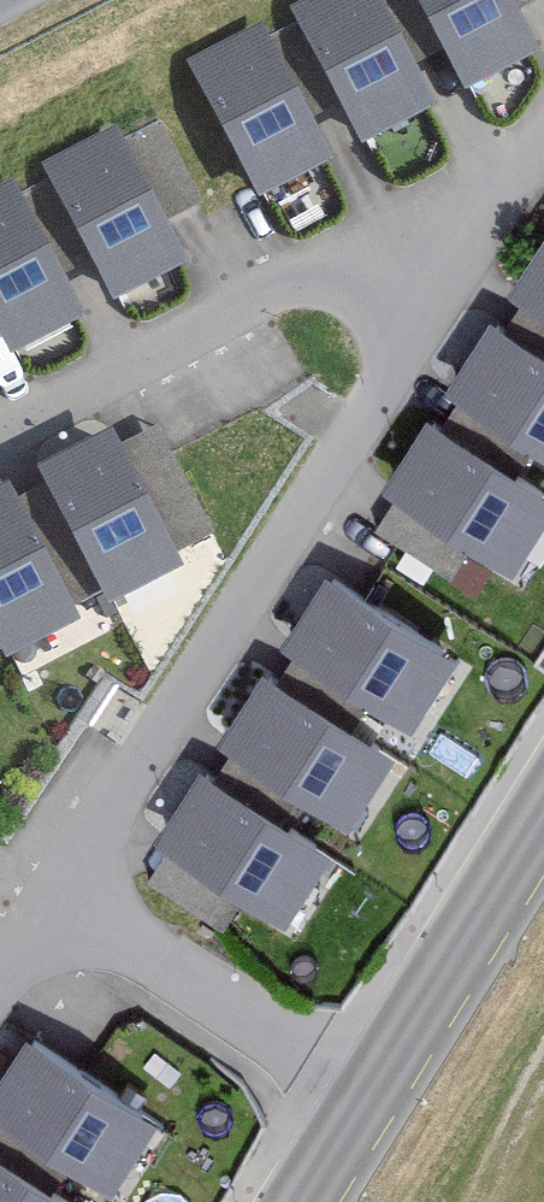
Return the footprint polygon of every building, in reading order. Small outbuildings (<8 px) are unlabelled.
[(361,0),(308,0),(275,16),(341,148),(416,111),(361,0)] [(487,0),(393,0),(442,98),(517,60),(487,0)] [(312,163),(246,31),(171,68),(237,200),(312,163)] [(168,270),(102,138),(27,175),(93,307),(168,270)] [(1,188),(0,189),(0,353),(67,320),(1,188)] [(538,224),(493,294),(543,327),(543,228),(538,224)] [(477,319),(432,389),(543,461),(543,362),(477,319)] [(539,497),(414,417),(369,487),(494,567),(539,497)] [(160,573),(95,440),(20,478),(86,610),(160,573)] [(0,504),(0,652),(59,623),(0,504)] [(432,652),(307,573),(262,643),(387,722),(432,652)] [(371,747),(247,668),(202,738),(326,817),(371,747)] [(309,845),(184,766),(139,836),(264,915),(309,845)] [(14,1037),(0,1058),(0,1127),(93,1187),(138,1117),(14,1037)] [(0,1162),(0,1201),(63,1201),(0,1162)]
